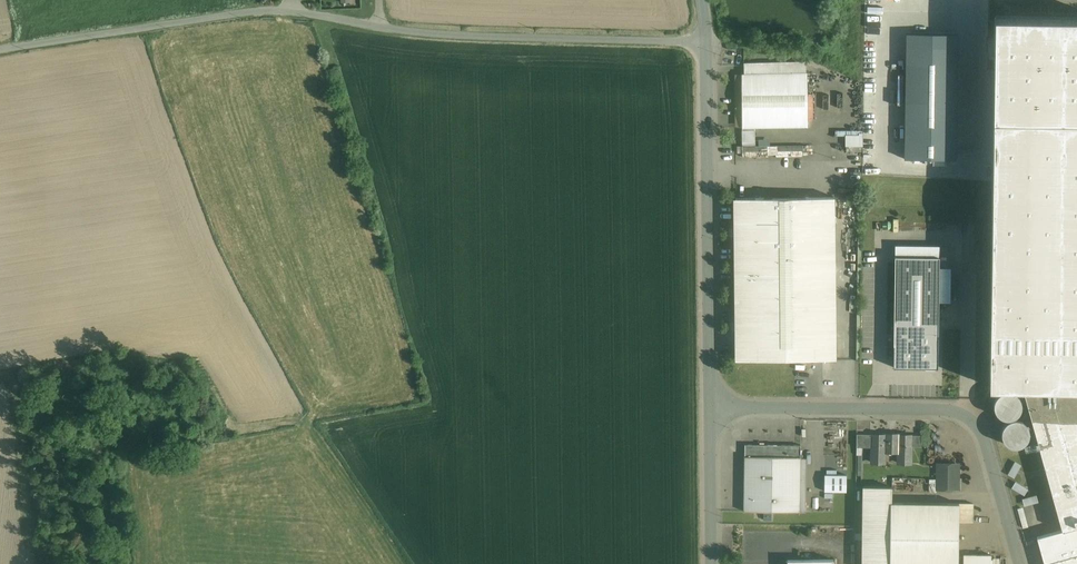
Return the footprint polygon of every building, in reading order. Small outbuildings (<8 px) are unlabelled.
[(995,18),(990,387),(1023,387),(1076,388),(1076,19),(995,18)] [(956,34),(906,33),(905,157),(955,158),(956,34)] [(806,73),(806,63),(745,64),(745,74),(806,73)] [(808,126),(807,73),(806,73),(745,74),(742,74),(742,127),(808,126)] [(848,130),(848,145),(865,145),(865,130),(848,130)] [(835,197),(736,198),(738,360),(836,359),(835,197)] [(896,247),(893,367),(936,365),(939,303),(948,302),(950,267),(940,268),(939,245),(896,247)] [(1023,387),(1063,530),(1076,526),(1076,388),(1023,387)] [(1021,410),(1022,405),(1021,400),(1018,395),(1013,392),(1008,391),(1003,393),(998,396),(995,400),(994,406),(995,411),(999,415),(1003,418),(1008,419),(1014,418),(1018,415),(1021,410)] [(1030,439),(1031,433),(1030,428),(1027,423),(1022,420),(1016,419),(1011,420),(1006,423),(1003,428),(1002,434),(1003,439),(1007,444),(1011,447),(1017,448),(1022,447),(1027,443),(1030,439)] [(873,434),(857,434),(857,447),(872,447),(873,435),(873,434)] [(900,435),(884,434),(884,435),(873,435),(872,447),(872,462),(885,462),(885,451),(899,452),(898,463),(911,463),(912,446),(912,435),(911,435),(911,436),(900,436),(900,435)] [(922,435),(912,435),(912,446),(921,446),(922,435)] [(801,445),(745,444),(745,457),(800,457),(801,445)] [(800,457),(745,457),(744,511),(800,512),(800,457)] [(1017,461),(1011,474),(1017,477),(1023,464),(1017,461)] [(958,465),(938,465),(938,488),(958,488),(958,465)] [(825,491),(849,491),(850,474),(826,474),(825,491)] [(892,502),(892,487),(863,487),(862,563),(959,563),(959,522),(959,503),(892,502)] [(973,503),(959,503),(959,522),(973,522),(973,503)] [(1037,537),(1045,563),(1076,563),(1076,526),(1063,530),(1037,537)] [(964,554),(964,563),(991,563),(991,555),(964,554)]
